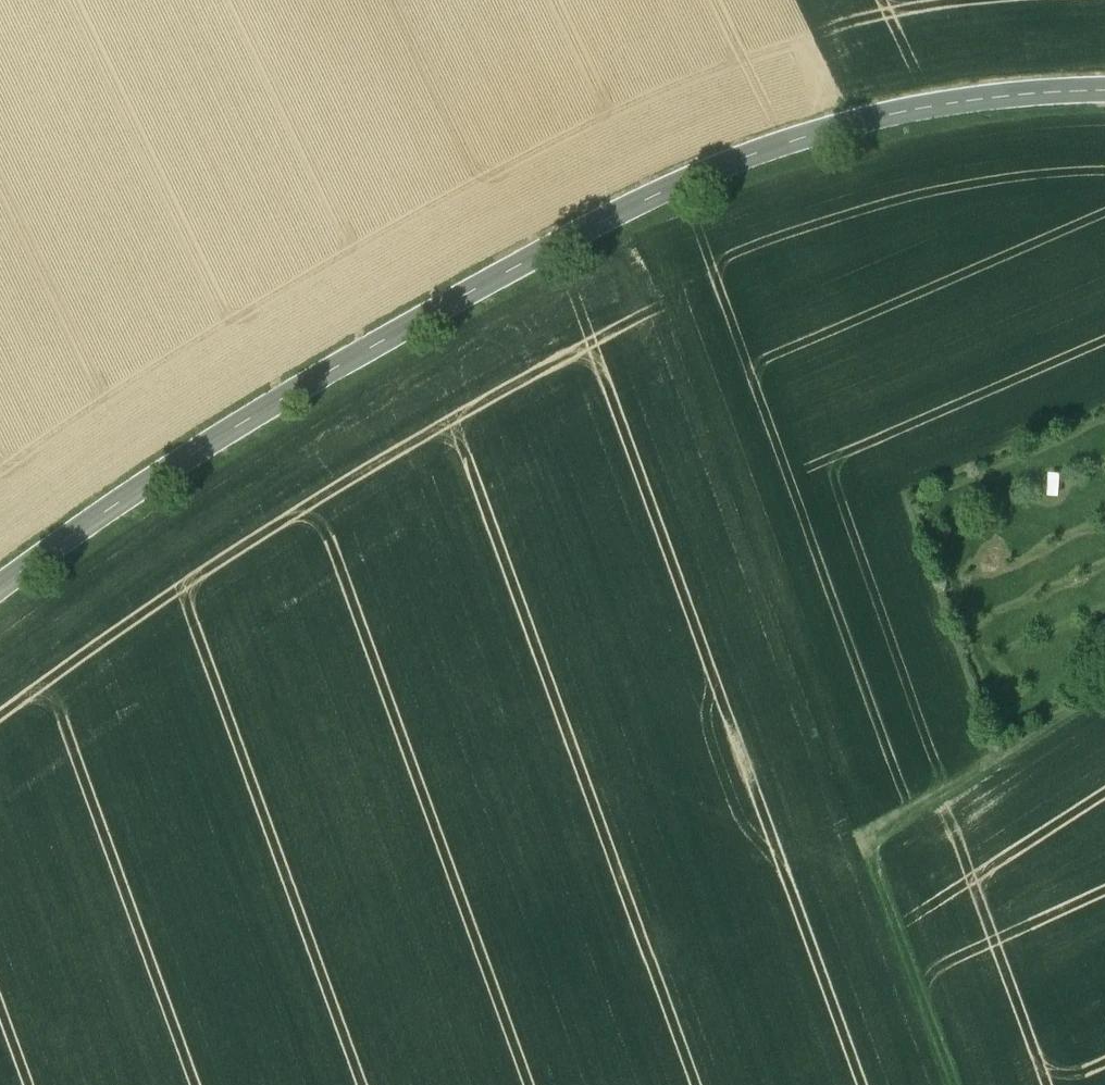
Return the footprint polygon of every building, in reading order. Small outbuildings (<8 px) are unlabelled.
[(1054,492),(1054,472),(1045,472),(1044,492),(1054,492)]
